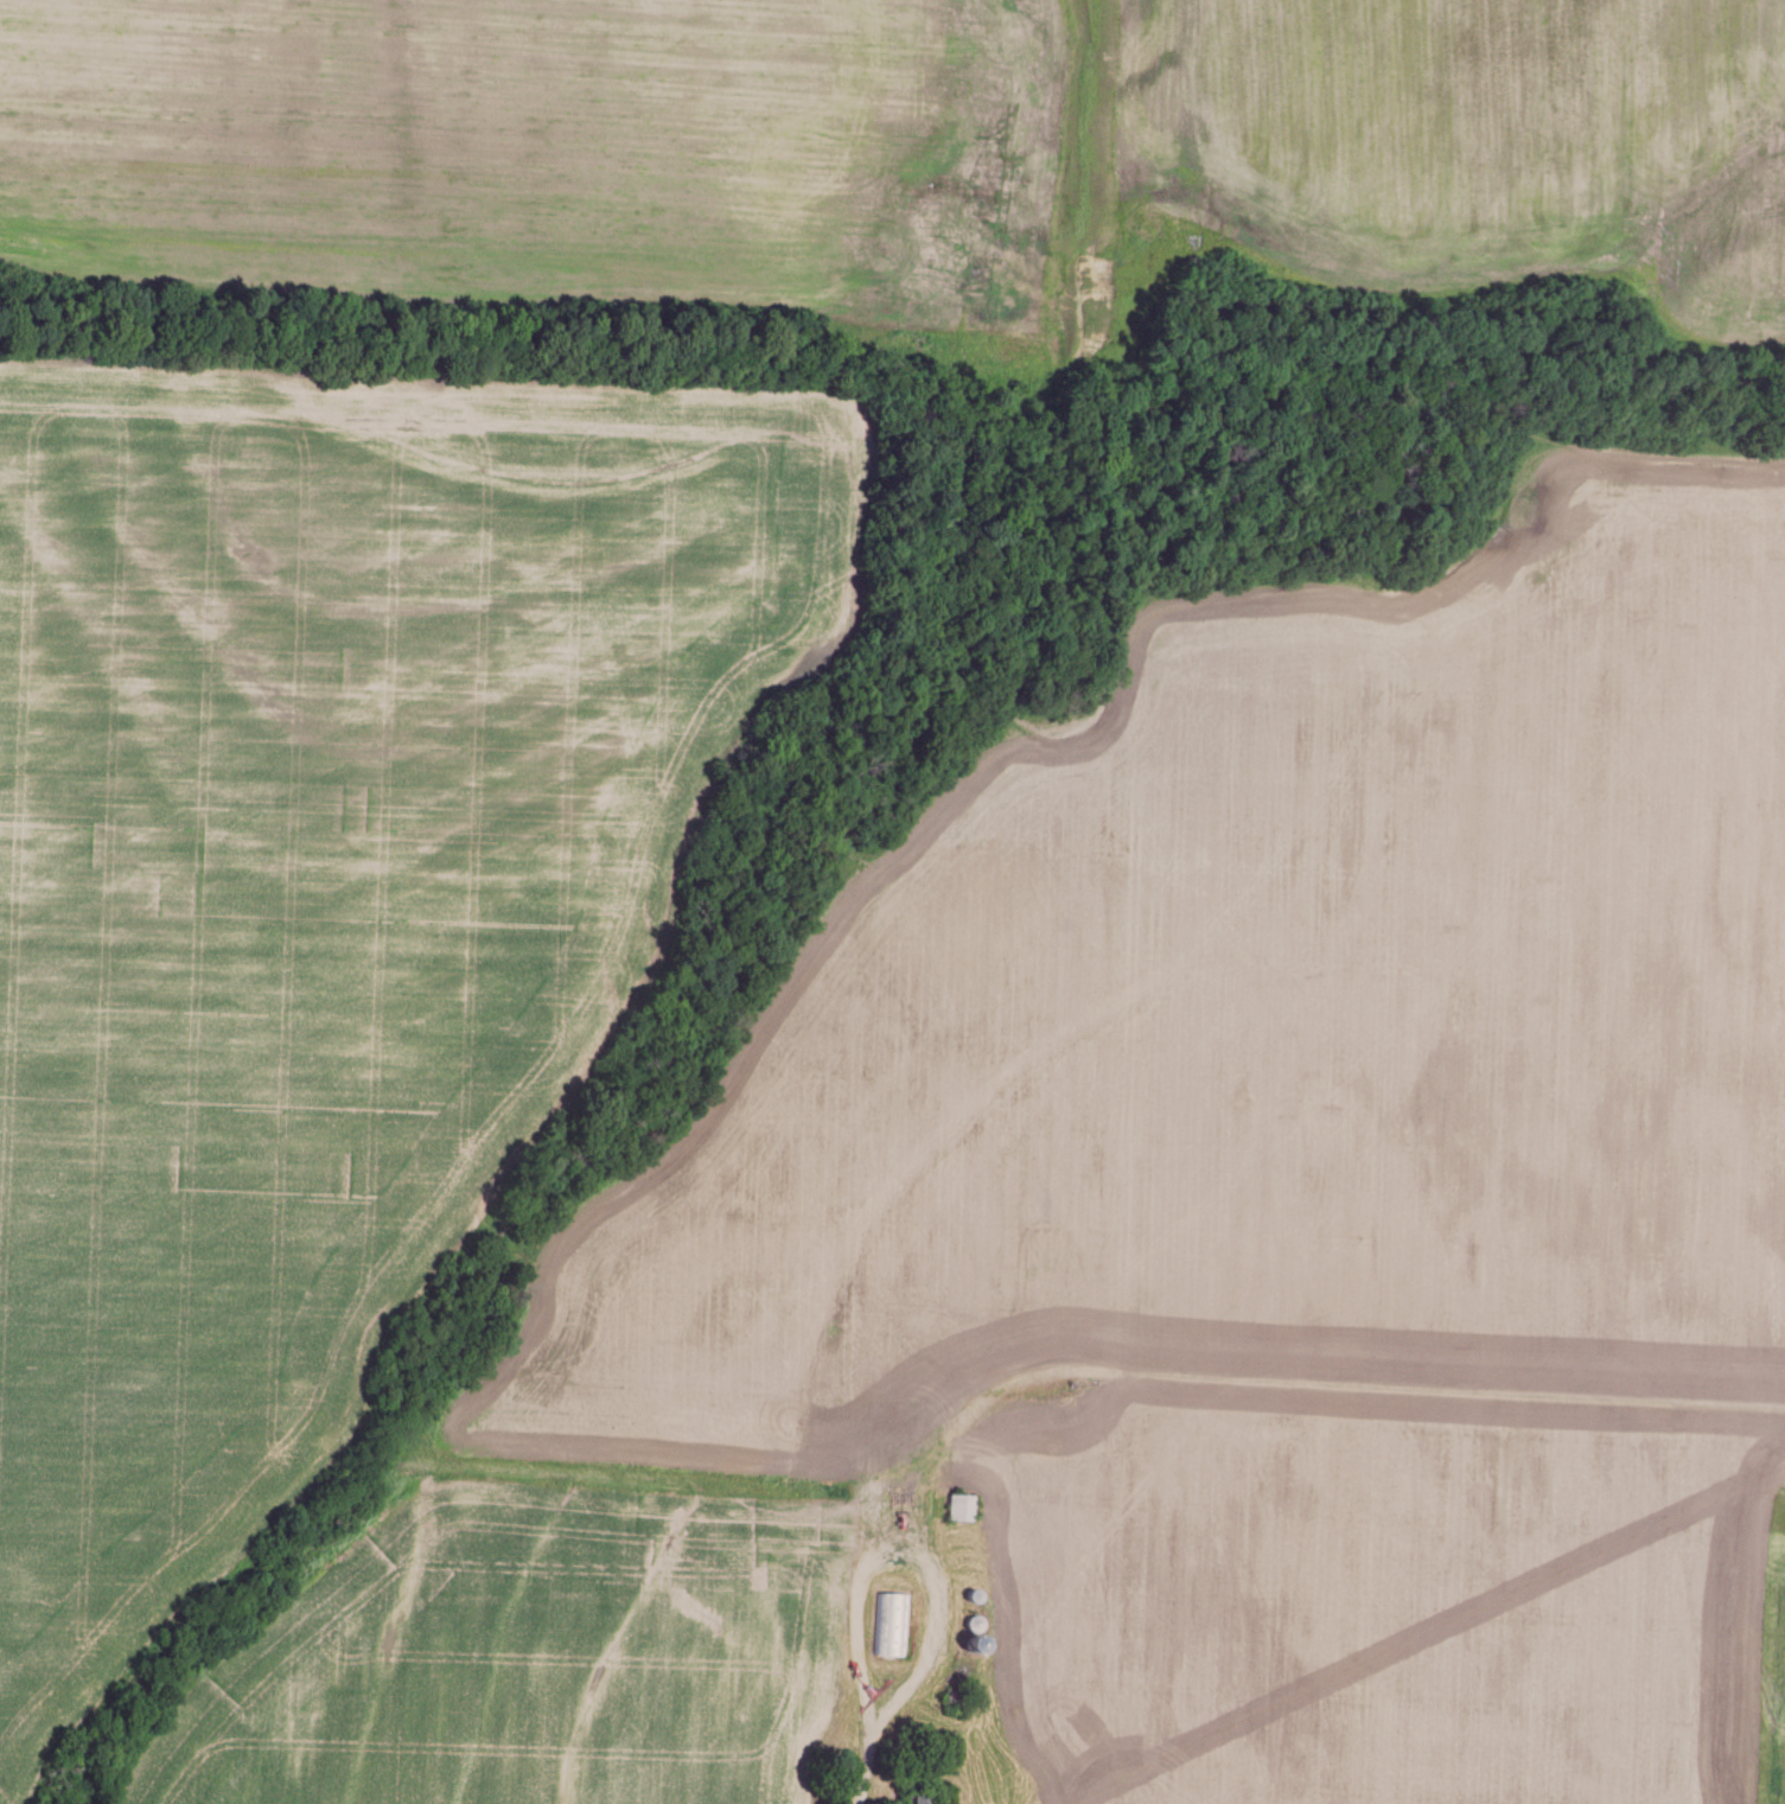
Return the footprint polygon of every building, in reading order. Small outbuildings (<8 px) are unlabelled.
[(908,1589),(874,1589),(873,1651),(906,1652),(908,1589)]
